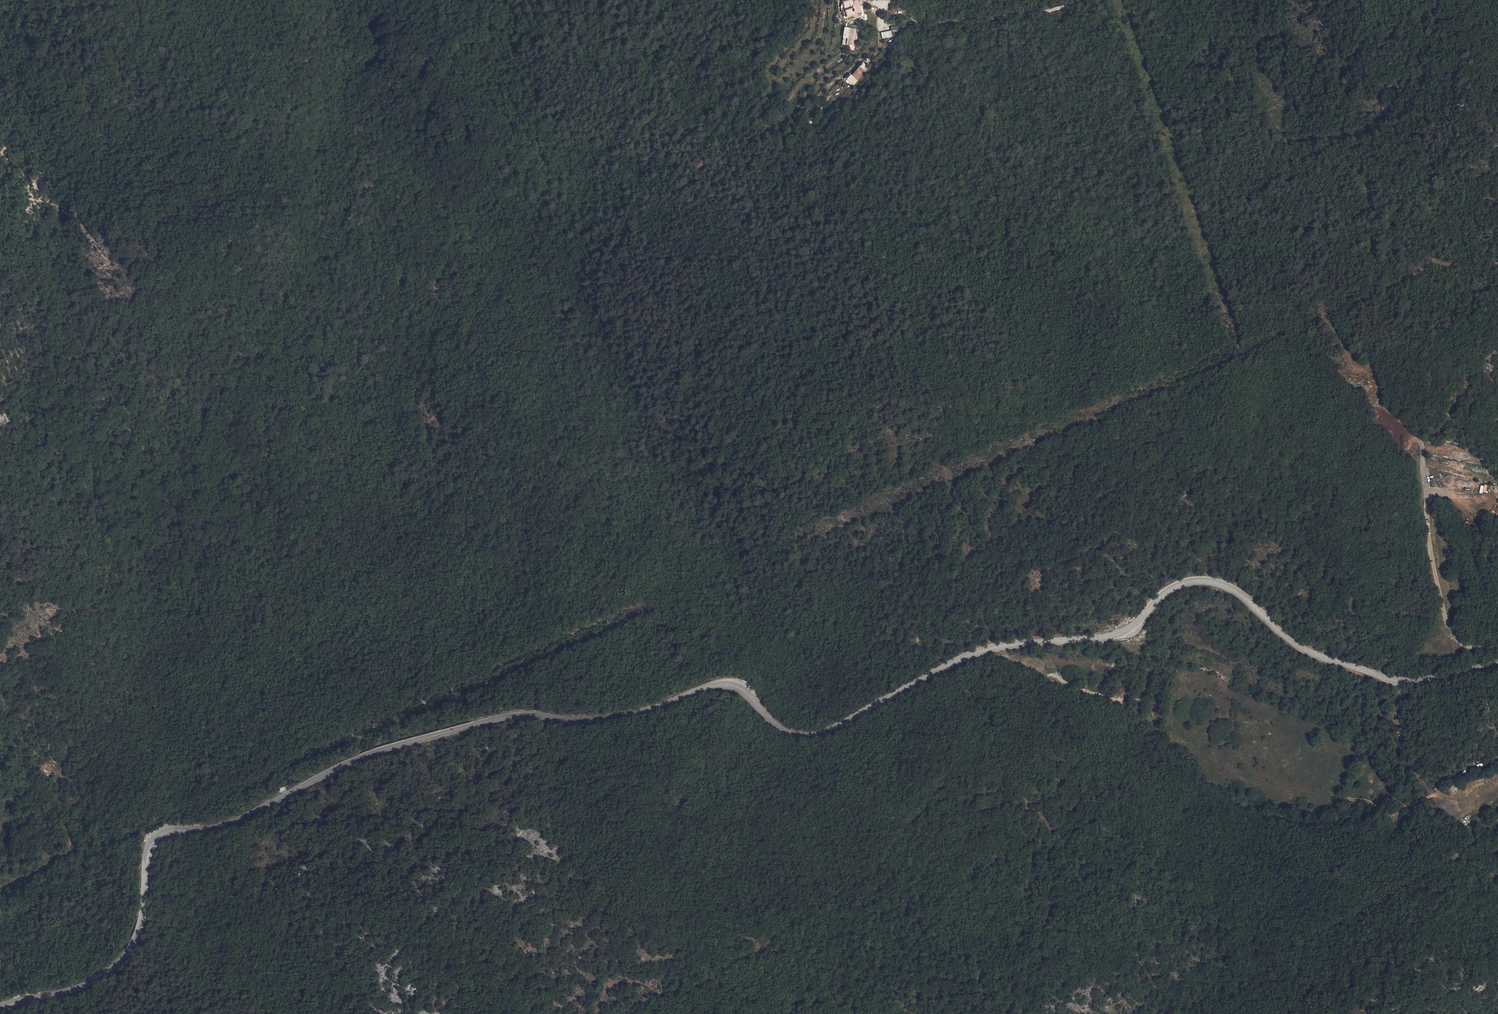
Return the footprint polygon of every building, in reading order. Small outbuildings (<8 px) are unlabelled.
[(860,9),(857,0),(839,0),(842,10),(845,9),(848,14),(860,9)] [(841,47),(856,49),(858,29),(844,27),(841,47)] [(862,62),(847,80),(853,85),(868,68),(862,62)] [(6,415),(0,418),(0,423),(1,426),(9,422),(6,415)] [(152,425),(148,430),(155,435),(161,428),(152,425)] [(1485,493),(1487,486),(1481,484),(1479,492),(1485,493)]
